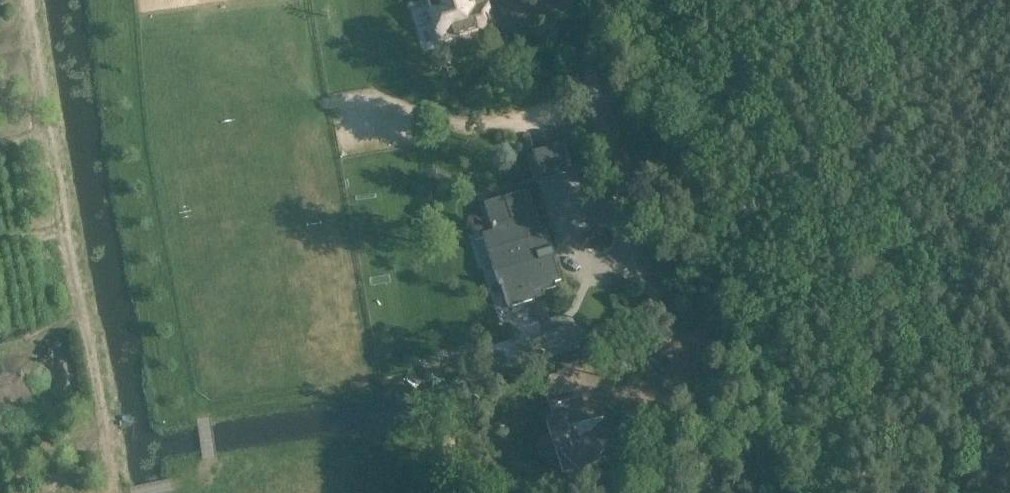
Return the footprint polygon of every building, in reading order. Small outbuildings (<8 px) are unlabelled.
[(433,14),(432,14),(441,41),(477,30),(493,25),(487,5),(473,10),(470,0),(428,0),(433,14)] [(564,143),(534,152),(542,179),(572,170),(564,143)] [(493,231),(483,234),(499,286),(501,285),(508,307),(536,299),(534,294),(543,291),(556,287),(554,282),(561,280),(555,259),(553,257),(551,256),(550,257),(547,258),(545,252),(549,251),(549,250),(551,249),(551,246),(545,229),(541,230),(528,189),(485,202),(493,231)] [(577,348),(571,329),(558,333),(560,338),(550,341),(548,336),(519,345),(526,365),(534,362),(535,364),(543,362),(542,359),(577,348)] [(612,443),(596,427),(592,418),(584,389),(552,398),(557,414),(549,417),(565,473),(580,469),(586,475),(593,465),(608,466),(610,465),(611,463),(612,462),(613,459),(614,458),(614,455),(615,453),(615,451),(614,448),(614,447),(613,444),(612,443)]
